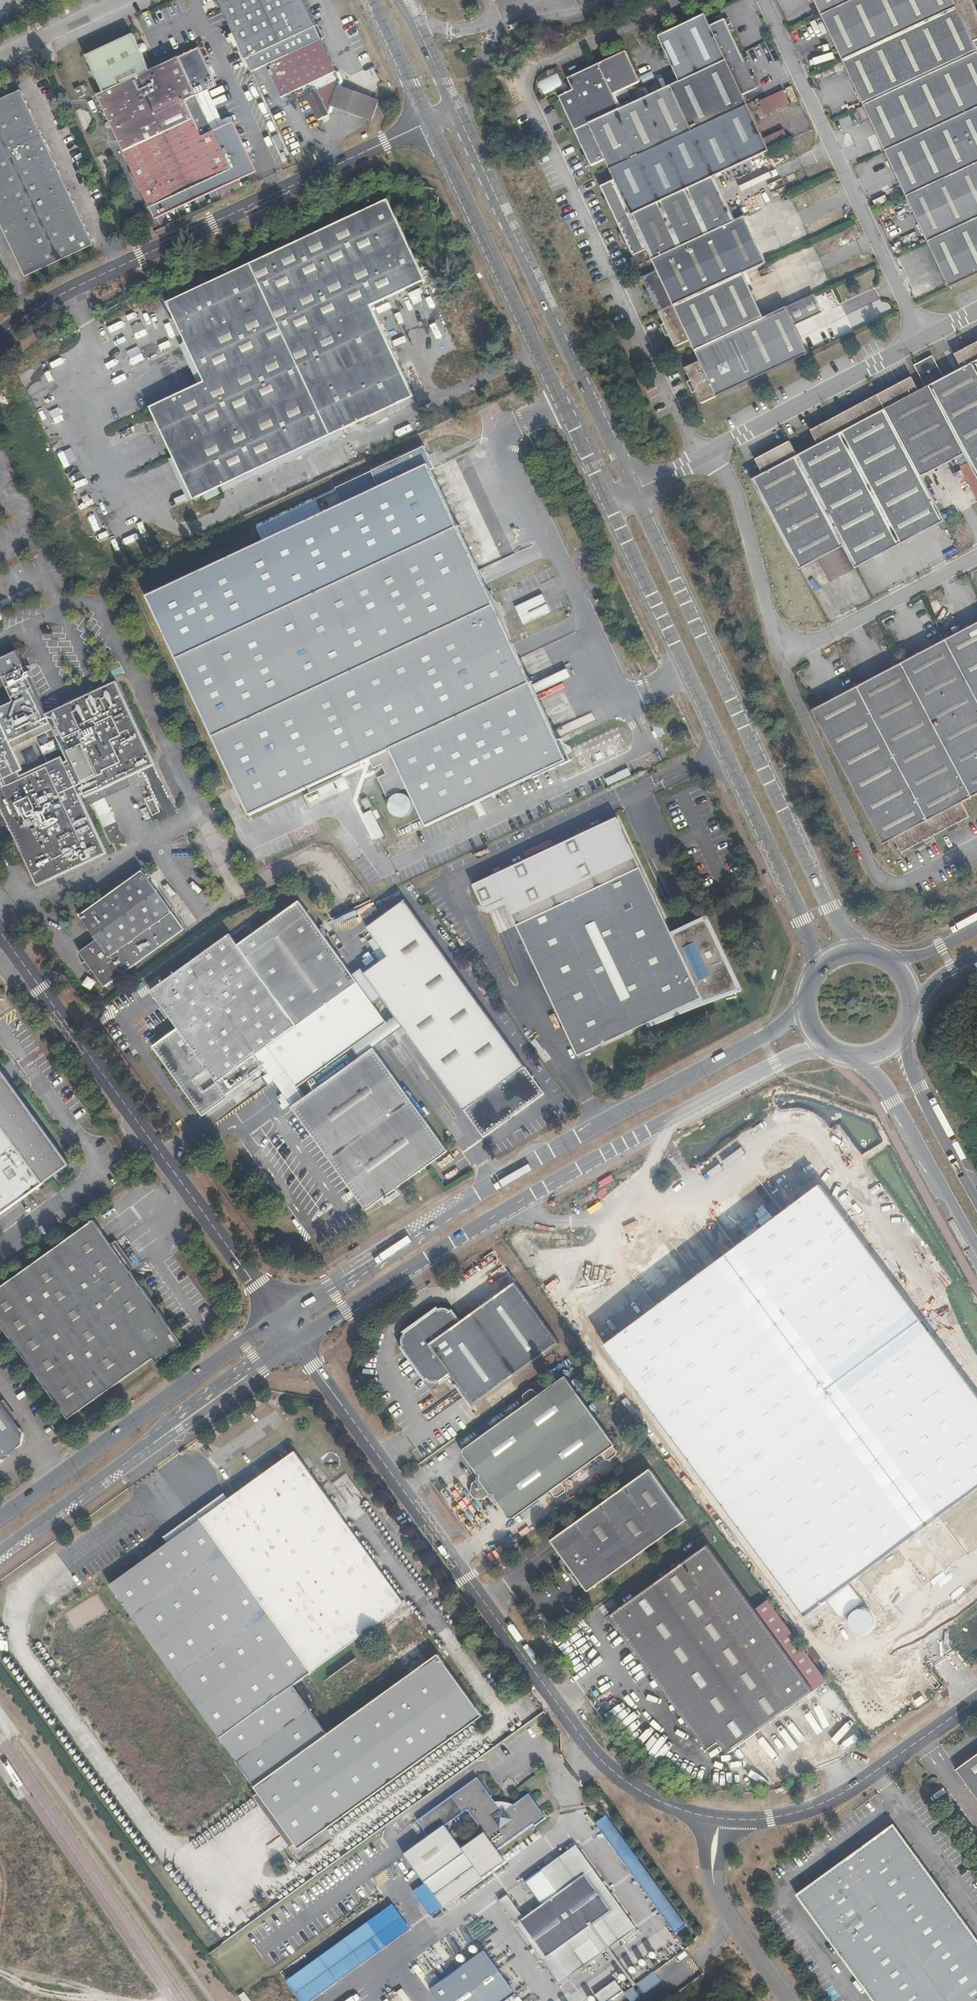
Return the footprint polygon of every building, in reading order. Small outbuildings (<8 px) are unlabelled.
[(228,21),(239,16),(251,41),(240,46),(252,73),(265,66),(280,98),(303,88),(319,121),(329,116),(328,115),(331,113),(334,105),(340,89),(343,81),(339,72),(336,72),(303,0),(218,0),(228,21)] [(822,15),(843,61),(864,106),(871,120),(886,152),(907,196),(928,241),(950,287),(976,275),(976,12),(972,0),(814,0),(822,15)] [(700,361),(686,368),(693,384),(702,403),(809,354),(807,351),(823,344),(816,329),(801,336),(795,325),(823,312),(814,294),(764,317),(744,273),(766,263),(744,216),(736,220),(715,176),(769,151),(755,120),(743,95),(757,88),(740,53),(725,19),(711,25),(705,14),(658,36),(680,82),(621,109),(617,102),(629,96),(625,88),(640,82),(626,51),(568,78),(574,90),(559,96),(592,166),(606,159),(615,180),(601,186),(635,258),(631,259),(639,277),(643,276),(676,346),(690,340),(700,361)] [(239,16),(228,21),(240,46),(251,41),(239,16)] [(150,207),(231,170),(213,131),(201,136),(185,101),(197,96),(179,57),(150,71),(132,35),(87,56),(104,92),(97,95),(150,207)] [(199,48),(179,57),(197,96),(217,85),(199,48)] [(369,99),(340,89),(334,105),(363,115),(369,99)] [(93,245),(21,91),(0,100),(0,223),(26,277),(93,245)] [(785,92),(768,97),(772,111),(789,106),(785,92)] [(378,103),(369,99),(363,115),(372,119),(378,103)] [(871,120),(864,106),(856,109),(863,123),(871,120)] [(240,165),(248,161),(245,156),(238,160),(240,165)] [(763,186),(742,197),(750,214),(771,204),(763,186)] [(371,306),(425,280),(387,200),(168,303),(205,382),(151,408),(194,499),(413,396),(371,306)] [(415,325),(440,313),(429,290),(404,301),(415,325)] [(458,351),(444,322),(433,327),(435,331),(426,335),(438,361),(458,351)] [(816,329),(823,344),(831,340),(824,325),(816,329)] [(954,354),(962,368),(944,378),(933,357),(915,367),(926,387),(929,385),(950,425),(965,453),(969,462),(976,477),(976,342),(954,354)] [(798,455),(790,441),(755,460),(763,474),(752,479),(799,569),(843,546),(855,568),(945,521),(921,476),(965,453),(950,425),(929,385),(926,387),(919,391),(912,377),(811,430),(818,444),(798,455)] [(133,416),(144,440),(154,435),(143,411),(133,416)] [(154,435),(144,440),(165,485),(175,480),(154,435)] [(426,824),(570,757),(568,752),(564,755),(431,470),(425,458),(429,456),(425,446),(336,488),(343,504),(147,596),(251,816),(370,759),(374,768),(382,764),(387,774),(378,778),(387,797),(408,787),(426,824)] [(425,458),(431,470),(435,468),(429,456),(425,458)] [(969,462),(960,467),(976,499),(976,477),(969,462)] [(857,686),(812,710),(883,843),(888,841),(894,838),(901,852),(969,816),(962,802),(976,794),(976,623),(945,640),(903,662),(857,686)] [(14,701),(0,708),(0,721),(10,743),(51,724),(46,714),(17,651),(0,659),(0,672),(14,701)] [(139,732),(115,682),(46,714),(51,724),(10,743),(0,721),(0,782),(2,786),(0,787),(0,797),(139,732)] [(139,732),(154,765),(156,765),(117,682),(115,682),(139,732)] [(154,765),(139,732),(0,797),(0,804),(38,885),(107,853),(80,796),(84,794),(85,798),(90,796),(102,790),(128,778),(154,765)] [(572,760),(570,757),(426,824),(427,827),(533,777),(560,764),(561,765),(572,760)] [(534,778),(561,765),(560,764),(533,777),(534,778)] [(102,790),(106,798),(131,786),(128,778),(102,790)] [(106,798),(102,790),(90,796),(93,803),(106,798)] [(406,816),(410,813),(411,810),(412,805),(411,800),(408,797),(404,794),(400,794),(396,795),(392,798),(389,803),(389,809),(391,813),(394,815),(399,817),(402,817),(406,816)] [(159,814),(151,797),(147,799),(149,802),(145,804),(152,818),(159,814)] [(93,803),(109,837),(112,842),(124,836),(121,831),(106,798),(93,803)] [(675,942),(672,935),(640,868),(616,818),(472,885),(484,910),(505,900),(578,1056),(701,998),(739,990),(705,919),(694,932),(692,934),(675,942)] [(105,986),(184,930),(142,871),(80,916),(98,940),(80,952),(105,986)] [(353,1047),(387,1023),(370,999),(353,976),(299,901),(249,938),(244,932),(234,939),(230,935),(151,991),(180,1030),(157,1047),(204,1112),(263,1069),(254,1056),(255,1055),(267,1046),(298,1088),(353,1047)] [(370,970),(488,1134),(544,1095),(406,901),(368,927),(375,938),(382,947),(375,952),(373,953),(380,963),(370,970)] [(688,928),(672,935),(675,942),(692,934),(694,932),(688,928)] [(382,947),(375,938),(369,942),(375,952),(382,947)] [(379,992),(365,973),(362,969),(353,976),(370,999),(379,992)] [(483,1138),(488,1134),(370,970),(365,973),(379,992),(397,1017),(404,1027),(483,1138)] [(374,1048),(404,1027),(397,1017),(387,1023),(353,1047),(361,1058),(374,1048)] [(255,1055),(292,1106),(305,1098),(298,1088),(267,1046),(255,1055)] [(448,1150),(374,1048),(361,1058),(305,1098),(292,1106),(292,1107),(366,1210),(448,1150)] [(70,1164),(0,1067),(0,1215),(70,1164)] [(821,1184),(604,1346),(806,1614),(976,1488),(976,1393),(821,1184)] [(180,1339),(94,1219),(0,1288),(0,1322),(69,1418),(180,1339)] [(561,1343),(514,1281),(459,1321),(450,1309),(436,1307),(402,1332),(401,1346),(425,1380),(440,1384),(452,1375),(474,1406),(561,1343)] [(544,1392),(463,1449),(463,1453),(478,1473),(477,1480),(471,1484),(470,1493),(473,1497),(483,1500),(488,1496),(495,1497),(509,1517),(514,1517),(543,1497),(616,1445),(566,1377),(544,1392)] [(22,1445),(23,1432),(0,1399),(0,1461),(22,1445)] [(229,1499),(189,1527),(299,1679),(327,1659),(405,1603),(338,1512),(294,1451),(289,1455),(286,1450),(282,1452),(286,1458),(229,1499)] [(606,1501),(551,1541),(587,1590),(635,1556),(687,1519),(651,1469),(606,1501)] [(236,1758),(247,1772),(318,1721),(292,1685),(299,1679),(189,1527),(110,1584),(236,1758)] [(727,1753),(814,1691),(755,1609),(708,1544),(688,1558),(682,1550),(629,1588),(635,1597),(610,1615),(707,1749),(719,1741),(727,1753)] [(814,1691),(827,1681),(789,1628),(774,1608),(768,1600),(757,1608),(755,1609),(814,1691)] [(318,1721),(247,1772),(300,1845),(346,1812),(426,1754),(482,1714),(437,1653),(388,1688),(327,1733),(318,1721)] [(954,1769),(976,1800),(976,1752),(954,1769)] [(547,1818),(540,1808),(536,1811),(531,1803),(535,1801),(530,1793),(506,1810),(504,1807),(500,1809),(490,1794),(487,1797),(482,1791),(486,1788),(478,1777),(418,1821),(432,1838),(409,1856),(437,1894),(477,1865),(485,1877),(508,1860),(499,1848),(534,1823),(536,1826),(547,1818)] [(487,1797),(490,1794),(486,1788),(482,1791),(487,1797)] [(540,1808),(535,1801),(531,1803),(536,1811),(540,1808)] [(796,1894),(819,1926),(874,2000),(976,2000),(976,1938),(894,1823),(844,1860),(796,1894)] [(613,1912),(587,1931),(604,1955),(610,1951),(638,1930),(578,1845),(543,1869),(561,1895),(587,1876),(613,1912)] [(445,1906),(485,1877),(477,1865),(437,1894),(445,1906)] [(532,1970),(536,1967),(587,1931),(613,1912),(587,1876),(561,1895),(510,1931),(507,1934),(532,1970)] [(389,1946),(371,1922),(290,1981),(304,2000),(314,2000),(389,1946)] [(587,1931),(536,1967),(553,1991),(604,1955),(587,1931)] [(515,1999),(485,1958),(433,1994),(438,2000),(513,2000),(515,1999)] [(644,1996),(662,1983),(655,1974),(638,1986),(644,1996)] [(596,1997),(599,2000),(613,2000),(616,1999),(624,1993),(617,1983),(596,1997)] [(641,1998),(635,1989),(617,2000),(637,2000),(641,1998)]
